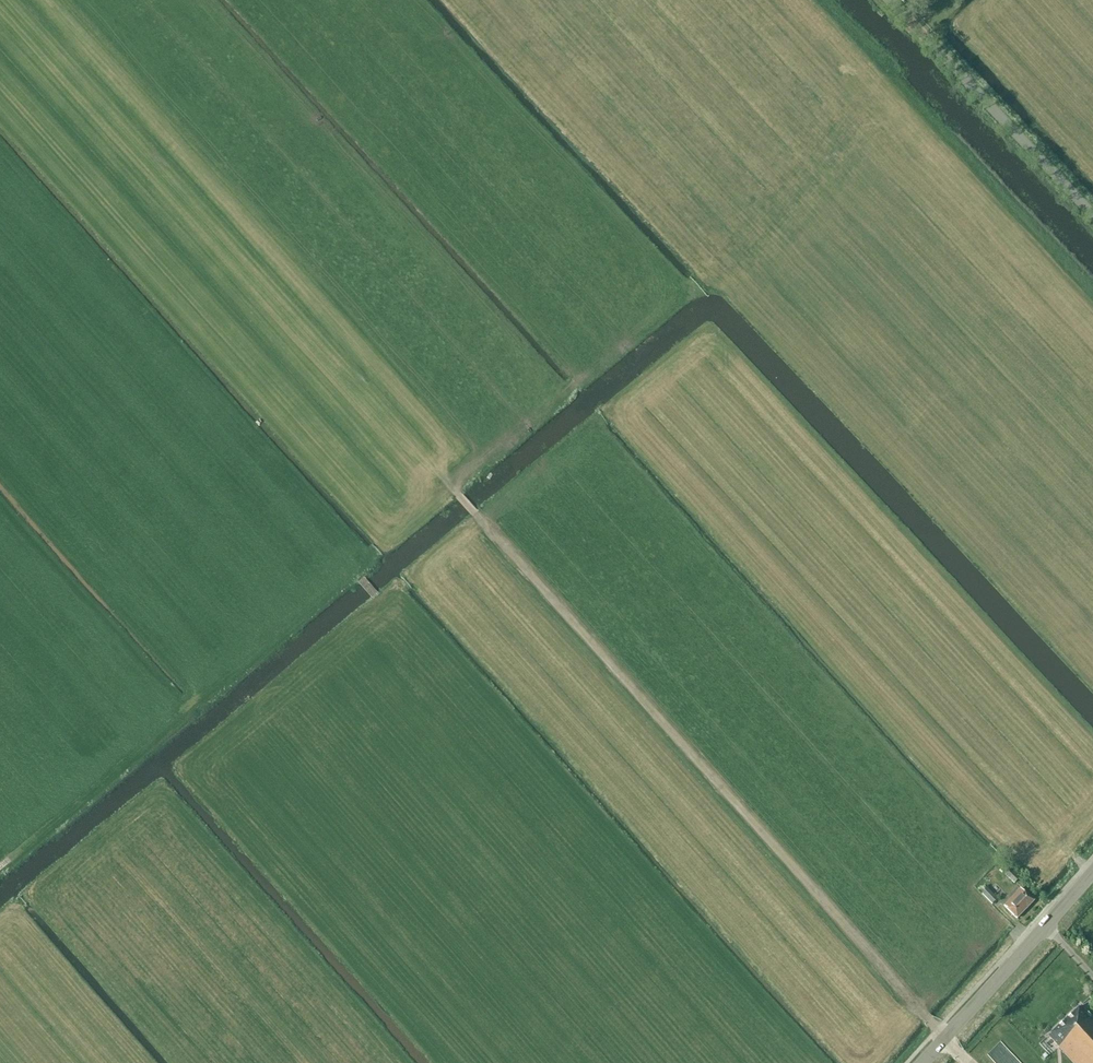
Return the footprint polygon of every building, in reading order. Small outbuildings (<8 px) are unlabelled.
[(894,97),(888,103),(900,115),(906,109),(894,97)] [(1019,879),(1009,869),(1005,874),(1014,883),(1019,879)] [(992,904),(997,899),(987,889),(982,894),(992,904)] [(1017,919),(1034,901),(1024,892),(1020,889),(1004,906),(1007,909),(1017,919)] [(1064,1021),(1048,1036),(1074,1062),(1092,1062),(1092,1019),(1080,1006),(1064,1021)]
